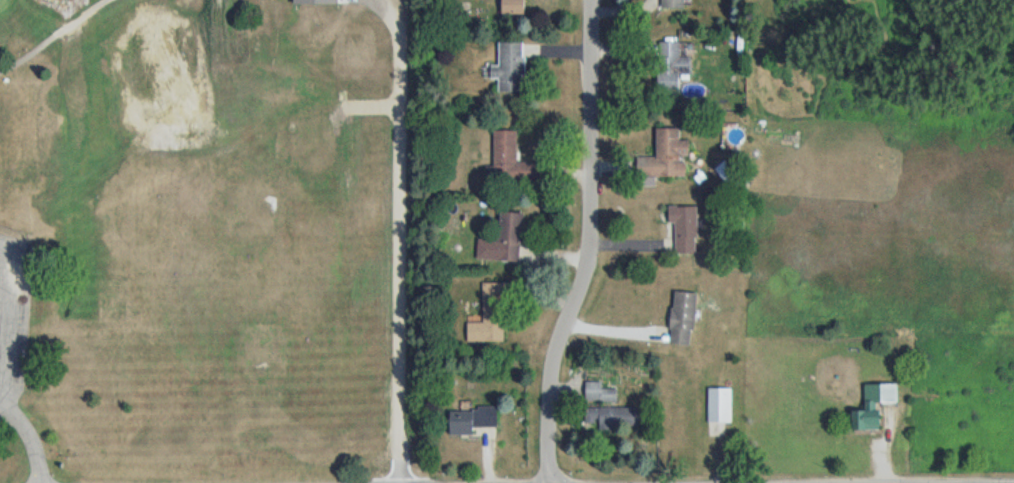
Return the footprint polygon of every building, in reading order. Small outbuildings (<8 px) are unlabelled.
[(505,15),(527,15),(527,0),(505,0),(505,15)] [(663,9),(686,9),(686,0),(663,0),(663,9)] [(501,66),(494,66),(494,80),(501,80),(501,93),(527,92),(526,43),(501,43),(501,66)] [(682,43),(661,43),(661,93),(682,93),(682,74),(693,74),(693,58),(682,58),(682,43)] [(659,158),(640,158),(640,178),(688,178),(688,157),(692,157),(692,141),(682,141),(682,129),(659,129),(659,158)] [(496,131),(495,180),(542,181),(542,162),(520,162),(520,131),(496,131)] [(699,255),(699,207),(671,206),(671,224),(677,225),(676,254),(699,255)] [(479,259),(523,263),(527,214),(503,212),(501,241),(481,239),(479,259)] [(469,343),(507,344),(508,283),(485,283),(484,323),(470,323),(469,343)] [(699,293),(677,291),(673,344),(695,346),(699,293)] [(603,381),(588,381),(588,402),(619,402),(619,389),(603,389),(603,381)] [(866,385),(866,411),(856,411),(856,430),(885,430),(885,403),(899,403),(899,385),(866,385)] [(710,423),(734,423),(734,388),(710,388),(710,423)] [(500,408),(454,409),(454,434),(501,433),(500,408)] [(641,426),(641,409),(588,408),(588,425),(641,426)]
